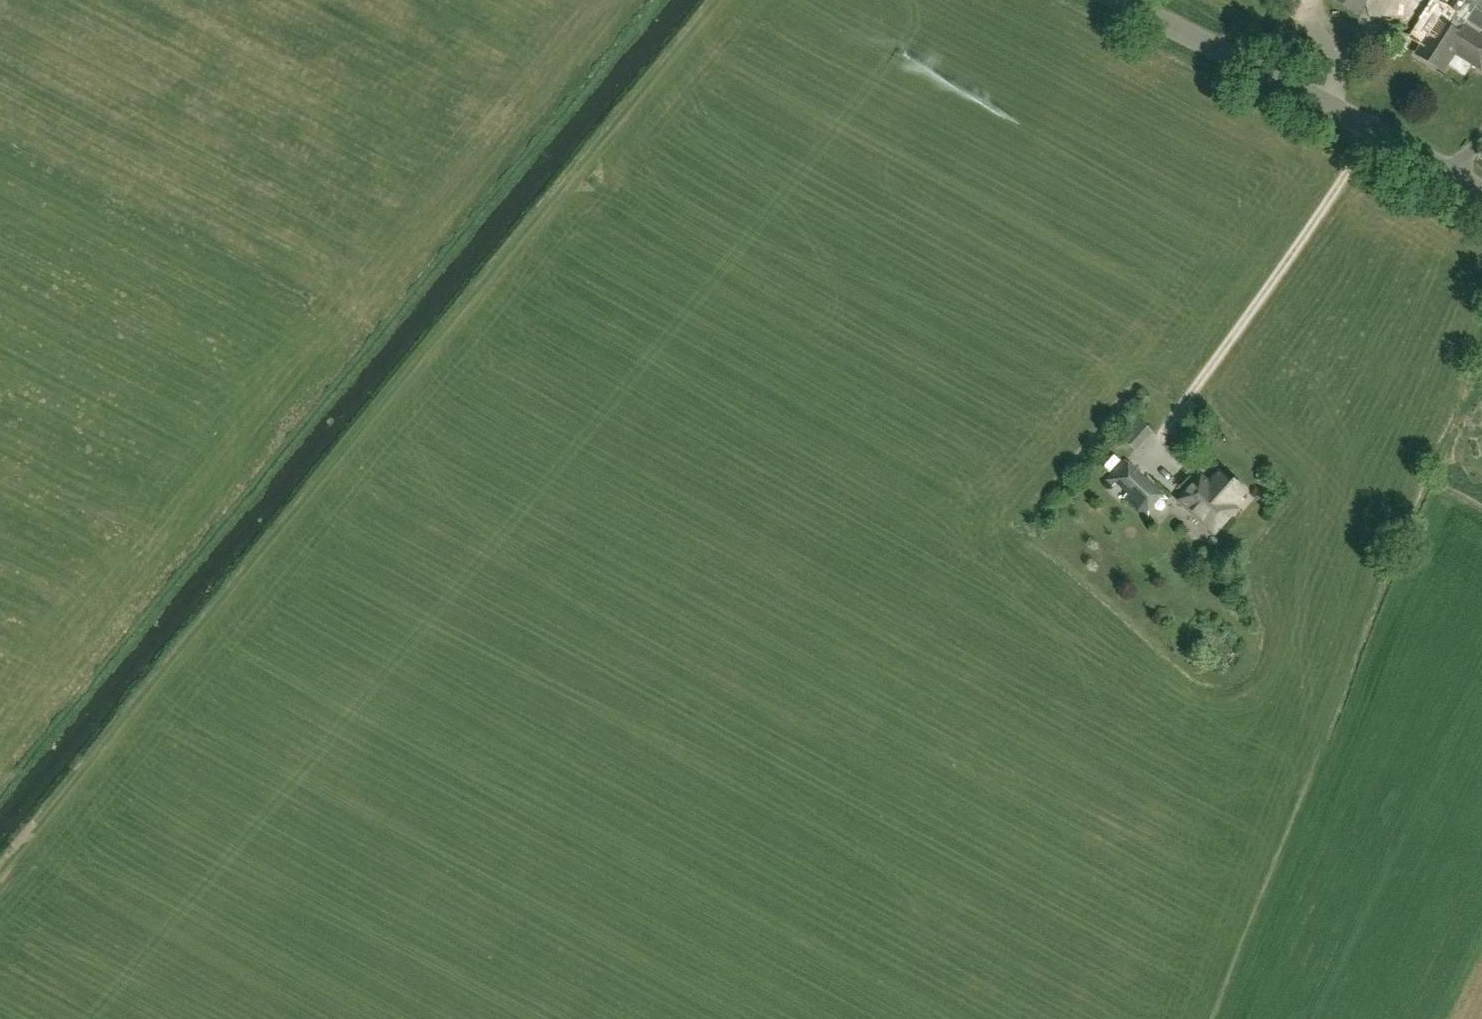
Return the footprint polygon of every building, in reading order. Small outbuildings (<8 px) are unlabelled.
[(1368,0),(1333,0),(1359,15),(1368,0)] [(1458,35),(1438,22),(1447,8),(1435,0),(1420,24),(1432,32),(1416,55),(1441,72),(1454,54),(1481,72),(1481,71),(1481,39),(1464,27),(1458,35)] [(1461,2),(1453,13),(1465,22),(1474,10),(1481,16),(1481,0),(1458,0),(1461,2)] [(1134,435),(1161,460),(1174,446),(1161,434),(1148,421),(1134,435)] [(1165,498),(1124,459),(1100,484),(1142,523),(1165,498)] [(1236,482),(1236,481),(1233,479),(1230,482),(1218,471),(1207,483),(1206,482),(1205,483),(1199,478),(1200,476),(1200,475),(1178,499),(1213,531),(1235,508),(1231,504),(1244,490),(1236,482)]
